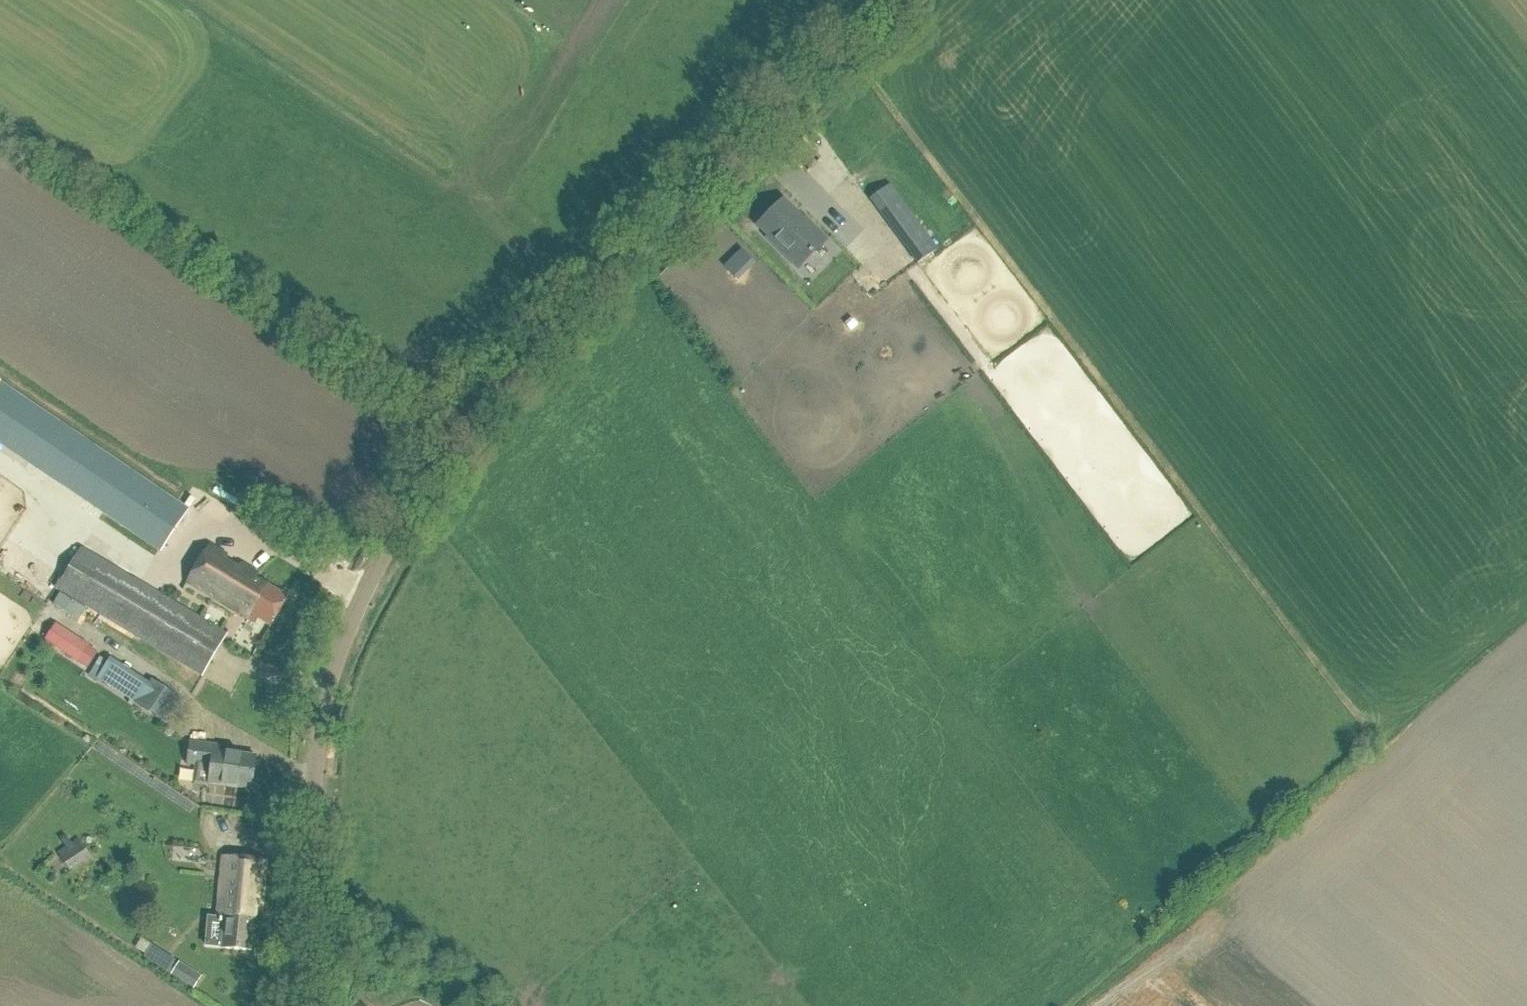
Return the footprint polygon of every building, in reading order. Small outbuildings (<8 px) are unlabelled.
[(871,199),(918,263),(936,250),(889,185),(871,199)] [(778,208),(778,207),(762,223),(772,234),(768,238),(799,270),(827,241),(807,221),(799,229),(778,208)] [(831,258),(821,267),(828,275),(829,276),(839,266),(831,258)] [(798,287),(806,295),(809,293),(828,275),(821,267),(820,266),(798,287)] [(160,553),(189,509),(0,382),(0,445),(160,553)] [(239,567),(225,559),(228,554),(210,543),(185,582),(255,625),(258,620),(269,627),(287,598),(257,579),(260,573),(242,562),(239,567)] [(55,590),(202,677),(228,634),(81,546),(55,590)] [(54,605),(79,620),(86,610),(61,594),(54,605)] [(45,641),(77,662),(88,646),(56,625),(45,641)] [(151,681),(136,705),(163,721),(178,698),(151,681)] [(123,719),(135,695),(113,685),(102,710),(123,719)] [(253,790),(257,756),(220,751),(221,745),(190,741),(187,764),(209,768),(207,784),(253,790)] [(194,782),(191,795),(220,800),(222,788),(194,782)] [(58,854),(68,869),(90,855),(80,840),(58,854)] [(264,905),(268,863),(222,858),(216,919),(223,920),(220,950),(252,953),(255,921),(257,921),(259,904),(264,905)] [(174,917),(171,932),(185,935),(188,920),(174,917)] [(170,978),(193,993),(201,980),(178,965),(170,978)]
